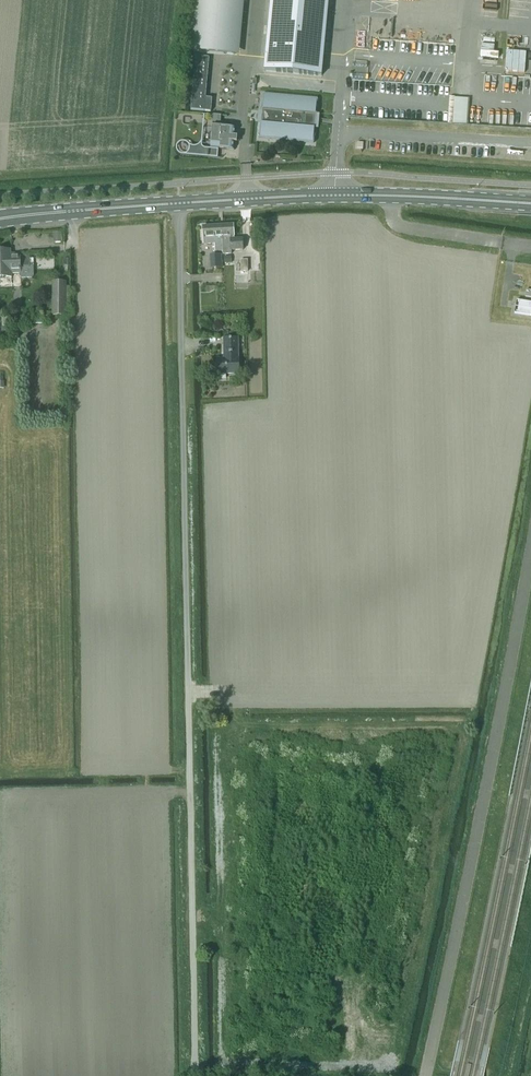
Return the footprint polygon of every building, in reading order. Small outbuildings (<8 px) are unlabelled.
[(192,51),(232,55),(237,0),(197,0),(192,51)] [(264,71),(322,76),(329,0),(271,0),(264,71)] [(196,57),(191,110),(211,112),(212,99),(206,98),(209,58),(196,57)] [(263,95),(259,139),(314,144),(318,100),(263,95)] [(213,115),(213,123),(220,124),(221,116),(213,115)] [(212,127),(210,148),(233,150),(234,142),(237,143),(237,137),(234,137),(235,129),(212,127)] [(232,225),(220,226),(222,251),(222,254),(222,255),(231,254),(231,251),(243,250),(242,239),(234,240),(232,225)] [(220,226),(202,227),(203,245),(215,244),(215,252),(222,251),(220,226)] [(0,251),(0,278),(5,278),(11,278),(11,273),(20,273),(20,277),(22,278),(31,278),(33,276),(33,267),(30,267),(20,267),(20,257),(10,257),(10,253),(10,251),(0,251)] [(216,262),(210,262),(211,268),(222,268),(221,255),(216,255),(216,262)] [(65,283),(54,283),(53,315),(55,315),(60,315),(64,316),(64,314),(65,287),(65,283)] [(514,314),(530,316),(530,303),(516,301),(514,314)] [(223,359),(216,359),(217,375),(239,374),(238,339),(223,340),(223,359)]
